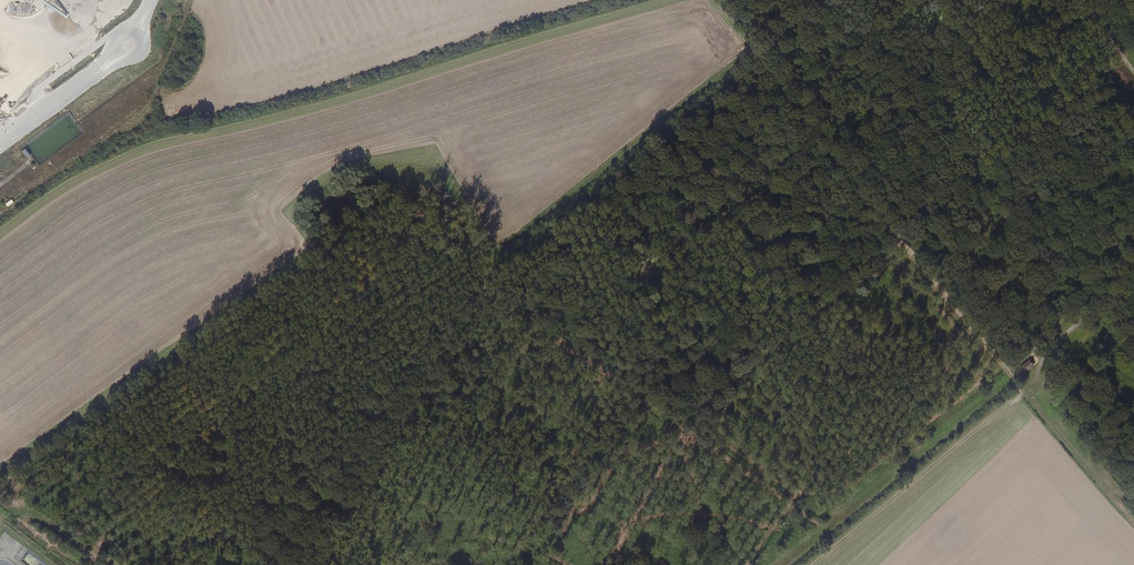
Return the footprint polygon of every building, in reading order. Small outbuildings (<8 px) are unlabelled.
[(1011,374),(1013,376),(1016,379),(1021,375),(1017,369),(1011,374)]
